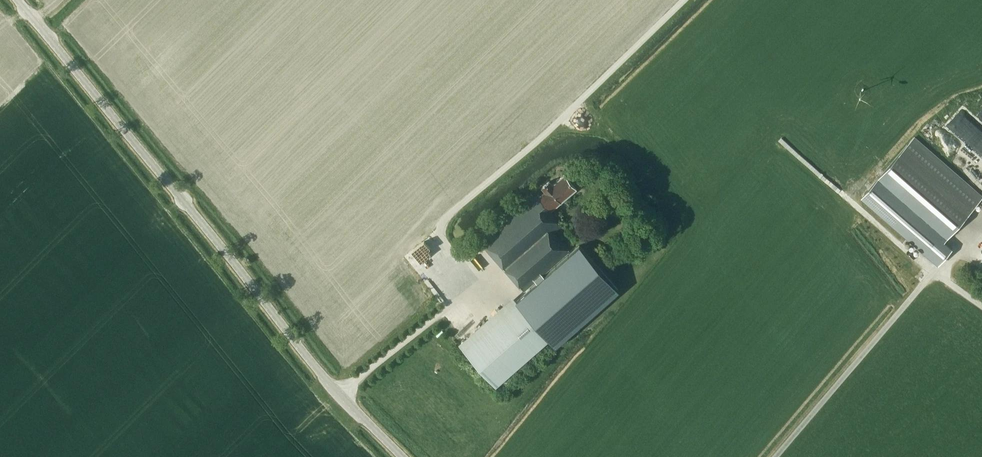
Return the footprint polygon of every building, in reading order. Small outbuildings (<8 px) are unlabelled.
[(959,110),(968,119),(974,113),(966,105),(959,110)] [(915,136),(875,182),(944,242),(981,198),(981,195),(915,136)] [(577,189),(565,175),(553,185),(550,181),(542,188),(545,191),(541,195),(539,193),(535,196),(534,195),(528,199),(528,200),(480,241),(524,291),(535,281),(542,275),(570,251),(554,232),(562,225),(550,211),(577,189)] [(944,242),(875,182),(862,196),(939,263),(952,249),(944,242)] [(554,345),(618,289),(610,280),(607,277),(579,245),(544,277),(542,275),(535,281),(537,283),(517,301),(464,347),(497,384),(549,339),(554,345)]
